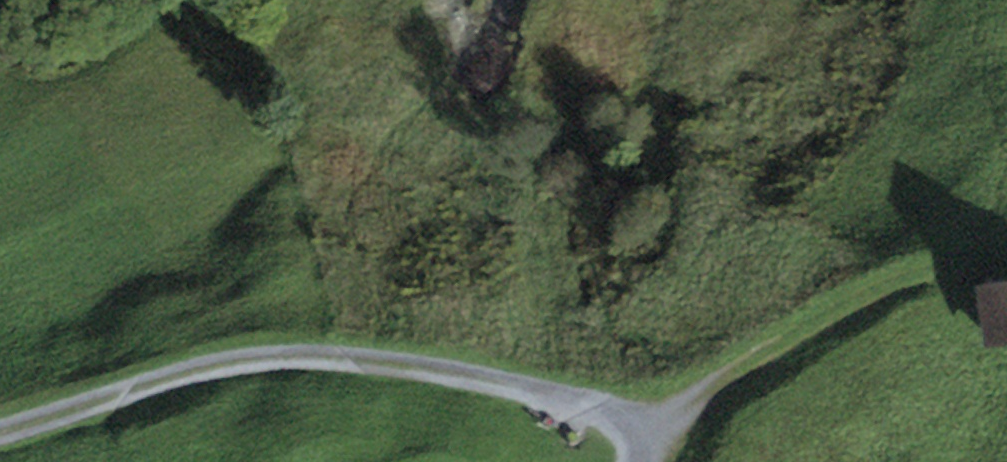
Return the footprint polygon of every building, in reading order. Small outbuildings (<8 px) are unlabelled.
[(992,341),(1006,339),(1006,287),(985,290),(992,341)]
